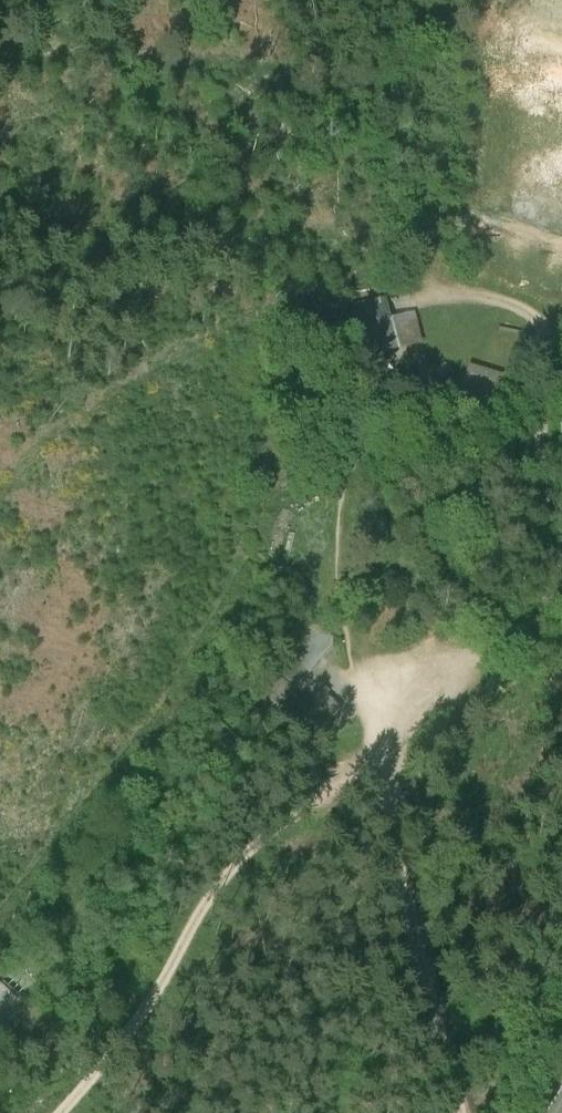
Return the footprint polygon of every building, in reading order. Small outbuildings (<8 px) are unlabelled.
[(403,354),(388,299),(355,307),(361,330),(370,327),(379,360),(403,354)] [(480,403),(470,400),(467,410),(476,413),(480,403)] [(281,710),(332,652),(332,631),(319,620),(257,689),(281,710)] [(0,983),(0,1036),(1,1037),(1,1047),(7,1049),(36,1016),(26,1007),(2,985),(0,983)]
